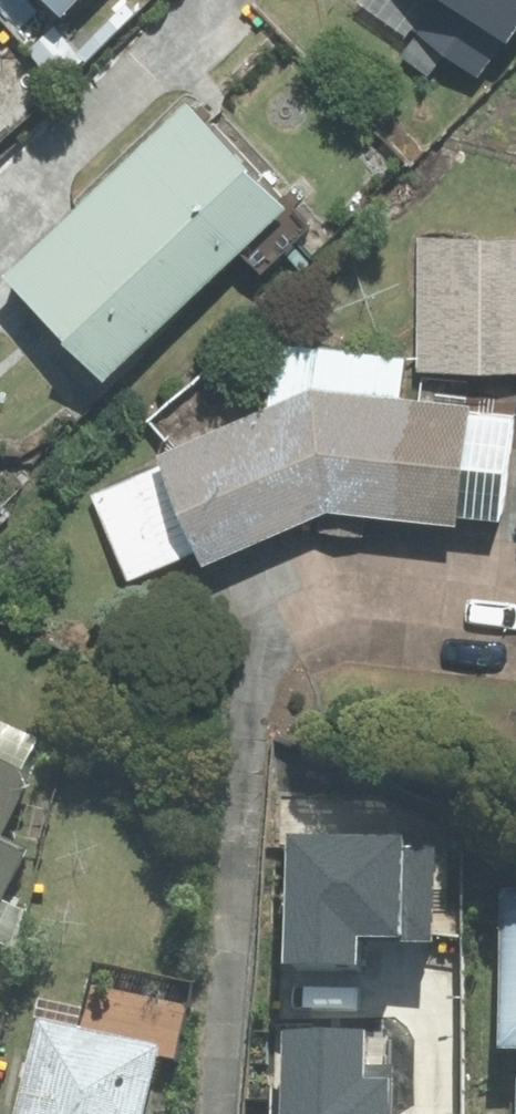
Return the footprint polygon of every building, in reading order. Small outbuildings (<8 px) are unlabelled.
[(59,16),(75,0),(42,0),(59,16)] [(507,40),(515,27),(515,0),(451,0),(507,40)] [(104,378),(281,207),(182,105),(5,276),(104,378)] [(417,228),(416,362),(515,363),(515,228),(417,228)] [(96,496),(130,579),(194,553),(204,562),(304,517),(303,529),(363,537),(366,513),(451,523),(453,512),(495,517),(507,421),(466,416),(467,409),(396,400),(400,363),(274,347),(266,412),(159,456),(164,468),(96,496)] [(21,769),(0,760),(0,945),(12,951),(33,908),(11,897),(34,849),(1,833),(25,785),(21,769)] [(399,838),(289,837),(287,963),(356,964),(356,941),(432,942),(433,848),(399,848),(399,838)] [(502,890),(501,1043),(515,1043),(515,890),(502,890)] [(391,1079),(363,1078),(364,1030),(284,1028),(283,1113),(390,1113),(391,1079)] [(152,1057),(39,1029),(19,1113),(138,1113),(152,1057)]
